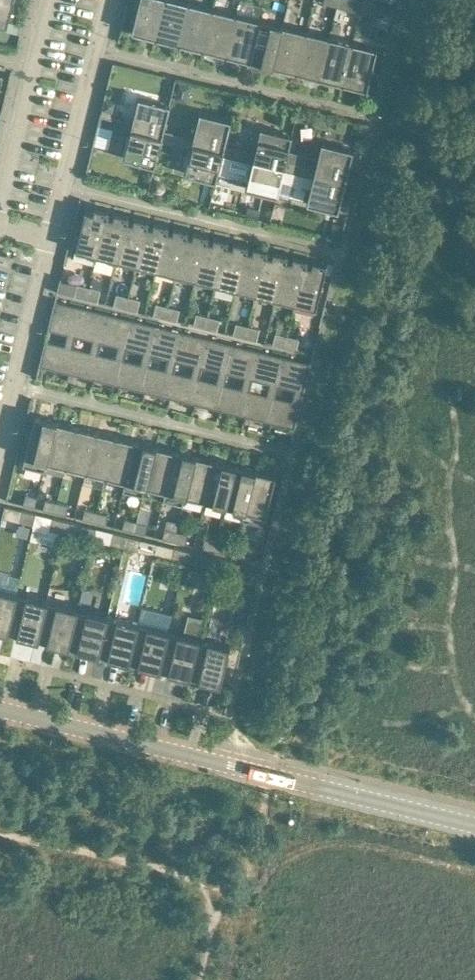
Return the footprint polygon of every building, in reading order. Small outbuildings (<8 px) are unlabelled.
[(6,22),(5,25),(7,26),(13,0),(0,0),(0,20),(6,22)] [(165,0),(139,0),(131,32),(156,38),(165,0)] [(156,38),(179,43),(189,2),(181,0),(165,0),(156,38)] [(353,0),(338,0),(336,6),(350,9),(353,0)] [(376,3),(363,0),(360,12),(374,15),(376,3)] [(179,43),(202,49),(213,8),(189,2),(179,43)] [(213,8),(202,49),(226,55),(236,13),(213,8)] [(226,55),(249,60),(259,19),(236,13),(226,55)] [(259,19),(249,60),(272,66),(282,25),(259,19)] [(272,66),(296,72),(306,30),(282,25),(272,66)] [(329,36),(306,30),(296,72),(319,77),(329,36)] [(319,77),(342,83),(352,42),(329,36),(319,77)] [(377,48),(352,42),(342,83),(367,89),(377,48)] [(179,83),(175,98),(186,101),(190,86),(179,83)] [(163,130),(170,104),(138,96),(132,122),(132,123),(131,127),(162,135),(163,130)] [(224,145),(225,145),(231,119),(199,111),(193,137),(193,138),(192,142),(223,150),(224,145)] [(99,124),(114,128),(117,119),(101,115),(99,124)] [(132,123),(132,122),(117,119),(114,128),(129,132),(130,132),(131,127),(132,123)] [(254,152),(253,157),(284,165),(285,160),(286,160),(292,134),(260,126),(254,152)] [(161,140),(162,135),(131,127),(130,132),(129,132),(123,158),(155,166),(161,140)] [(163,130),(162,135),(161,140),(176,143),(178,134),(163,130)] [(193,138),(193,137),(178,134),(176,143),(191,147),(192,142),(193,138)] [(316,167),(314,172),(345,180),(346,180),(349,165),(358,167),(361,152),(353,150),(353,149),(322,141),(317,158),(315,167),(316,167)] [(184,173),(201,177),(216,181),(219,168),(222,155),(223,150),(192,142),(191,147),(184,173)] [(239,149),(225,145),(224,145),(223,150),(222,155),(237,158),(239,149)] [(254,152),(239,149),(237,158),(252,162),(253,157),(254,152)] [(219,168),(249,175),(245,188),(277,196),(281,181),(283,170),(284,165),(253,157),(252,162),(237,158),(222,155),(219,168)] [(285,160),(284,165),(283,170),(298,173),(300,164),(286,160),(285,160)] [(316,167),(315,167),(300,164),(298,173),(313,177),(314,172),(316,167)] [(313,177),(306,203),(338,211),(338,210),(346,212),(350,200),(341,198),(346,180),(345,180),(314,172),(313,177)] [(150,185),(150,186),(150,188),(151,189),(151,190),(152,191),(153,192),(154,193),(156,193),(157,194),(159,194),(160,193),(161,193),(162,192),(163,191),(164,190),(165,188),(165,187),(165,186),(165,184),(165,183),(164,182),(163,181),(162,180),(161,179),(159,179),(158,178),(157,178),(155,179),(154,179),(153,180),(152,181),(151,182),(150,184),(150,185)] [(247,205),(245,215),(259,218),(261,209),(247,205)] [(94,259),(95,260),(106,210),(94,207),(93,212),(87,211),(88,210),(85,210),(75,250),(73,258),(93,263),(94,259)] [(114,264),(115,264),(126,214),(114,211),(113,217),(107,216),(109,210),(106,210),(95,260),(96,260),(97,255),(115,260),(114,264)] [(135,269),(146,219),(134,216),(132,222),(127,221),(128,215),(126,214),(115,264),(116,265),(117,260),(135,264),(134,269),(135,269)] [(154,274),(166,224),(154,221),(152,227),(147,226),(148,220),(146,219),(135,269),(137,265),(155,269),(154,274)] [(168,225),(166,224),(154,274),(155,274),(156,270),(175,274),(173,279),(174,279),(185,229),(173,226),(172,232),(167,230),(168,225)] [(193,284),(194,284),(205,234),(193,231),(192,236),(187,235),(188,230),(185,229),(174,279),(175,279),(176,274),(194,279),(193,284)] [(214,289),(226,239),(213,236),(212,241),(207,240),(208,235),(205,234),(194,284),(195,284),(197,279),(215,284),(214,289)] [(233,293),(234,294),(245,244),(233,241),(232,246),(227,245),(228,239),(226,239),(214,289),(215,289),(216,284),(235,289),(233,293)] [(253,298),(254,298),(265,248),(253,246),(252,251),(247,250),(248,244),(245,244),(234,294),(235,294),(236,289),(254,294),(253,298)] [(268,249),(265,248),(254,298),(255,299),(256,294),(274,298),(273,303),(274,303),(285,253),(273,250),(272,256),(266,255),(268,249)] [(293,308),(294,308),(305,258),(293,255),(291,261),(286,260),(288,254),(285,253),(274,303),(275,303),(276,299),(294,303),(293,308)] [(305,258),(294,308),(295,308),(296,304),(316,309),(327,263),(313,260),(311,266),(306,264),(307,259),(305,258)] [(74,295),(86,298),(88,286),(77,284),(74,295)] [(100,289),(88,286),(86,298),(97,301),(100,289)] [(113,305),(125,308),(128,296),(116,293),(113,305)] [(140,299),(128,296),(125,308),(137,311),(140,299)] [(51,341),(46,340),(40,365),(41,365),(65,371),(71,346),(74,335),(81,306),(56,300),(49,329),(68,333),(65,345),(51,341)] [(153,315),(165,318),(168,306),(156,303),(153,315)] [(81,306),(74,335),(91,339),(88,350),(71,346),(65,371),(68,372),(67,379),(68,379),(69,372),(90,377),(96,352),(99,341),(106,312),(81,306)] [(179,309),(168,306),(165,318),(177,320),(179,309)] [(96,352),(90,377),(93,378),(92,385),(93,386),(95,378),(116,384),(132,318),(106,312),(99,341),(117,345),(114,357),(96,352)] [(193,325),(205,327),(208,316),(196,313),(193,325)] [(220,319),(208,316),(205,327),(217,330),(220,319)] [(122,359),(116,384),(119,384),(117,391),(118,392),(120,385),(141,390),(147,365),(150,353),(157,325),(132,318),(125,347),(142,351),(139,363),(122,359)] [(233,334),(245,337),(248,325),(236,323),(233,334)] [(147,365),(141,390),(144,391),(142,398),(144,398),(145,391),(167,396),(173,371),(176,360),(183,331),(157,325),(150,353),(167,358),(165,369),(147,365)] [(259,328),(248,325),(245,337),(256,340),(259,328)] [(173,371),(167,396),(169,397),(167,404),(169,404),(170,397),(192,402),(198,377),(201,366),(208,337),(183,331),(176,360),(193,364),(190,375),(173,371)] [(273,344),(284,347),(287,335),(275,332),(273,344)] [(299,338),(287,335),(284,347),(296,350),(299,338)] [(198,377),(192,402),(195,403),(193,410),(194,410),(196,403),(217,408),(223,383),(226,372),(233,343),(208,337),(201,366),(219,370),(216,382),(198,377)] [(223,383),(217,408),(220,409),(218,416),(219,416),(221,409),(243,415),(249,390),(251,378),(259,349),(233,343),(226,372),(244,376),(241,388),(223,383)] [(249,390),(243,415),(245,415),(243,422),(245,423),(246,416),(268,421),(274,396),(277,384),(284,356),(259,349),(251,378),(269,382),(266,394),(249,390)] [(274,396),(268,421),(270,421),(269,428),(270,429),(272,422),(294,427),(310,362),(284,356),(277,384),(295,389),(292,400),(274,396)] [(23,465),(44,470),(56,421),(35,416),(23,465)] [(56,421),(44,470),(63,475),(66,466),(75,426),(56,421)] [(66,466),(85,471),(95,430),(75,426),(66,466)] [(115,435),(95,430),(85,471),(105,476),(115,435)] [(105,476),(125,481),(135,440),(115,435),(105,476)] [(143,495),(145,486),(155,445),(135,440),(125,481),(123,490),(143,495)] [(175,450),(155,445),(145,486),(165,491),(175,450)] [(195,455),(175,450),(165,491),(163,500),(183,504),(185,495),(195,455)] [(185,495),(205,500),(215,460),(195,455),(185,495)] [(235,464),(215,460),(205,500),(224,505),(235,464)] [(241,519),(242,519),(254,469),(235,464),(224,505),(243,510),(241,519)] [(275,474),(254,469),(242,519),(263,524),(275,474)] [(23,503),(35,506),(37,496),(26,493),(23,503)] [(43,508),(54,511),(57,501),(45,498),(43,508)] [(69,504),(57,501),(54,511),(66,514),(69,504)] [(6,505),(3,517),(19,521),(33,524),(36,513),(6,505)] [(82,518),(94,521),(97,511),(85,508),(82,518)] [(108,514),(97,511),(94,521),(106,524),(108,514)] [(50,529),(63,532),(66,520),(52,517),(50,529)] [(122,528),(134,530),(136,521),(125,518),(122,528)] [(80,523),(66,520),(63,532),(77,535),(80,523)] [(148,523),(136,521),(134,530),(146,533),(148,523)] [(174,540),(176,530),(165,528),(162,537),(174,540)] [(188,533),(176,530),(174,540),(186,543),(188,533)] [(124,547),(127,535),(113,532),(110,543),(124,547)] [(140,538),(127,535),(124,547),(138,550),(140,538)] [(202,547),(214,550),(216,540),(204,537),(202,547)] [(228,543),(216,540),(214,550),(225,553),(228,543)] [(157,542),(154,554),(184,562),(187,550),(157,542)] [(233,555),(245,558),(248,548),(236,545),(233,555)] [(218,557),(201,553),(187,550),(184,562),(198,565),(215,569),(218,557)] [(228,572),(231,560),(218,557),(215,569),(228,572)] [(0,588),(0,630),(7,631),(16,592),(0,588)] [(16,634),(37,639),(47,600),(16,592),(7,631),(8,632),(8,631),(16,633),(16,634)] [(50,642),(68,646),(77,607),(47,600),(37,639),(38,639),(46,640),(46,641),(50,642)] [(171,625),(174,613),(146,606),(143,618),(171,625)] [(77,607),(68,646),(69,646),(77,648),(98,654),(107,615),(77,607)] [(183,633),(168,630),(158,668),(160,669),(160,668),(168,670),(168,671),(189,676),(198,637),(203,618),(187,614),(183,633)] [(138,622),(107,615),(98,654),(99,654),(99,653),(107,655),(107,656),(112,657),(128,661),(138,622)] [(168,630),(138,622),(128,661),(129,661),(137,663),(142,665),(158,668),(168,630)] [(220,683),(230,686),(231,686),(241,647),(240,647),(198,637),(189,676),(190,676),(198,678),(220,684),(220,683)]
